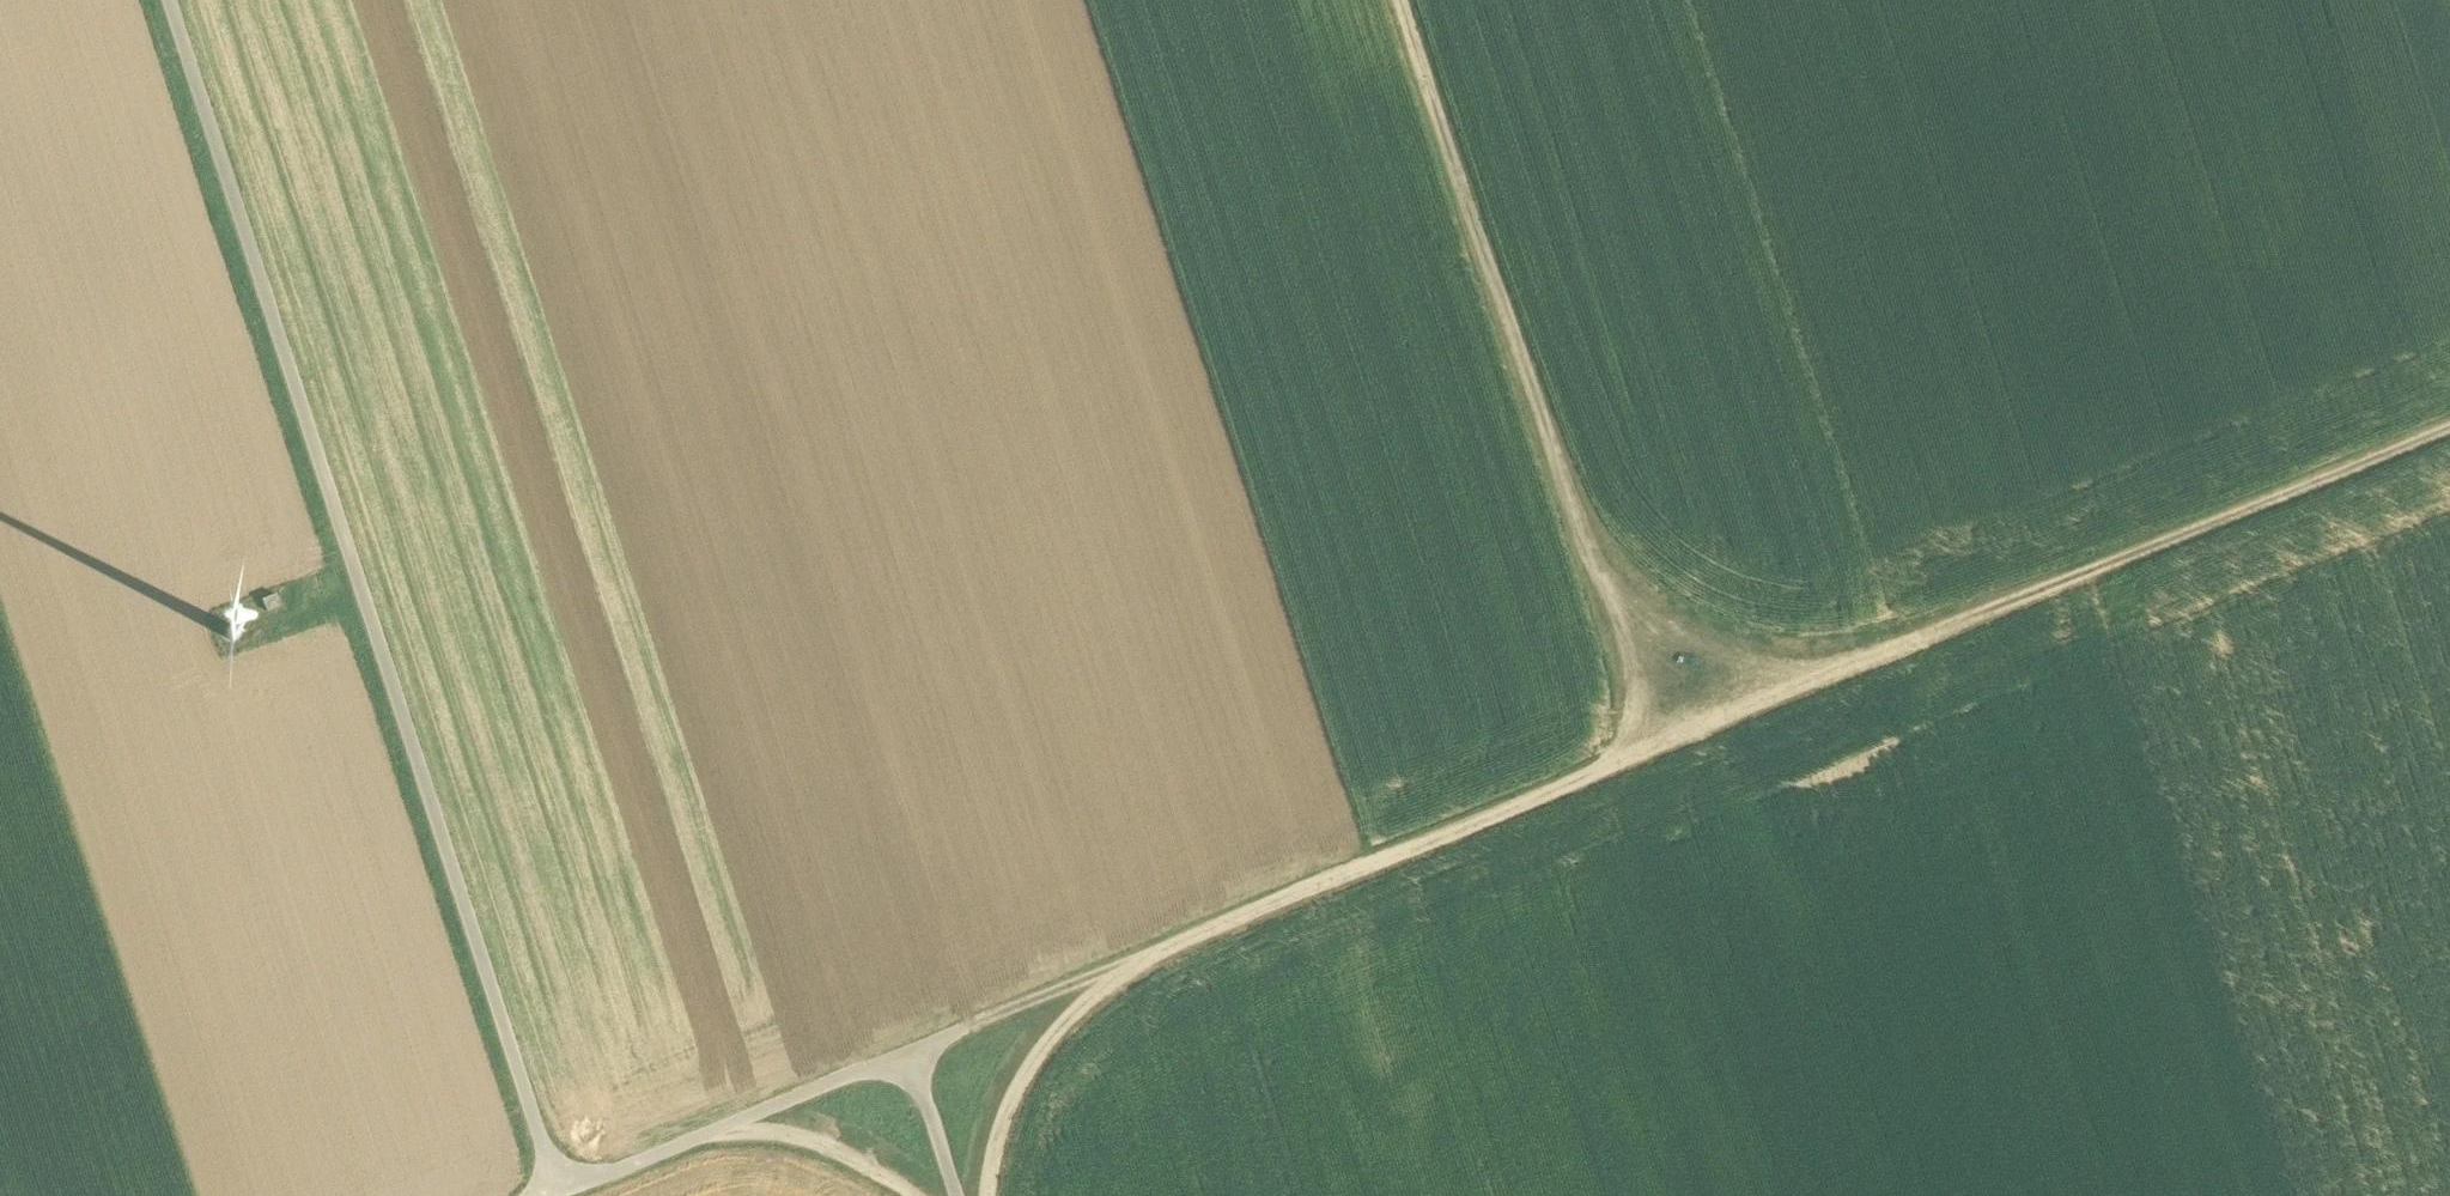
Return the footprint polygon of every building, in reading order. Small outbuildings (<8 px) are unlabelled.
[(276,595),(262,601),(267,613),(281,607),(276,595)]
